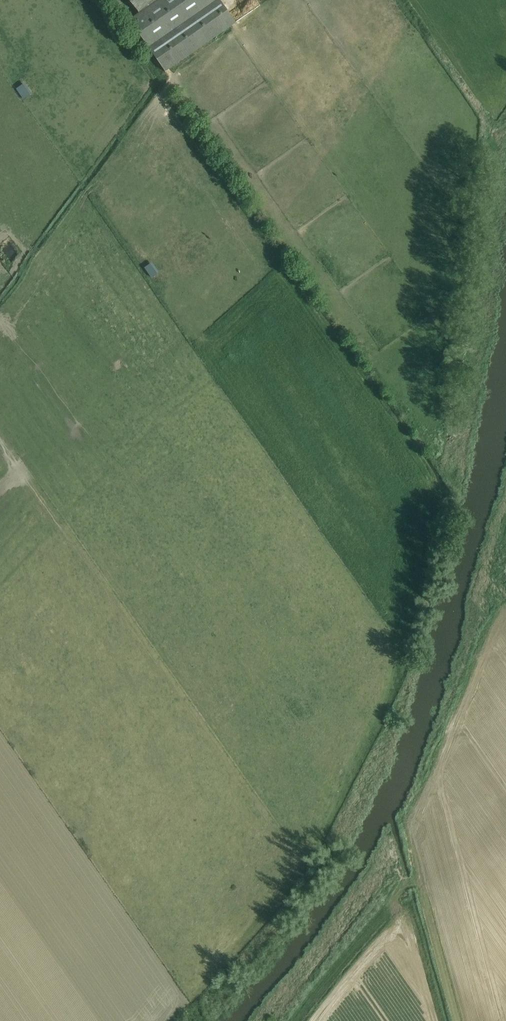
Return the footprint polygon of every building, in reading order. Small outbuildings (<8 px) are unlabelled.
[(137,14),(129,20),(165,72),(177,63),(236,23),(220,0),(128,0),(137,14)] [(25,83),(16,89),(23,100),(32,93),(25,83)] [(138,270),(148,278),(155,270),(145,262),(138,270)]
